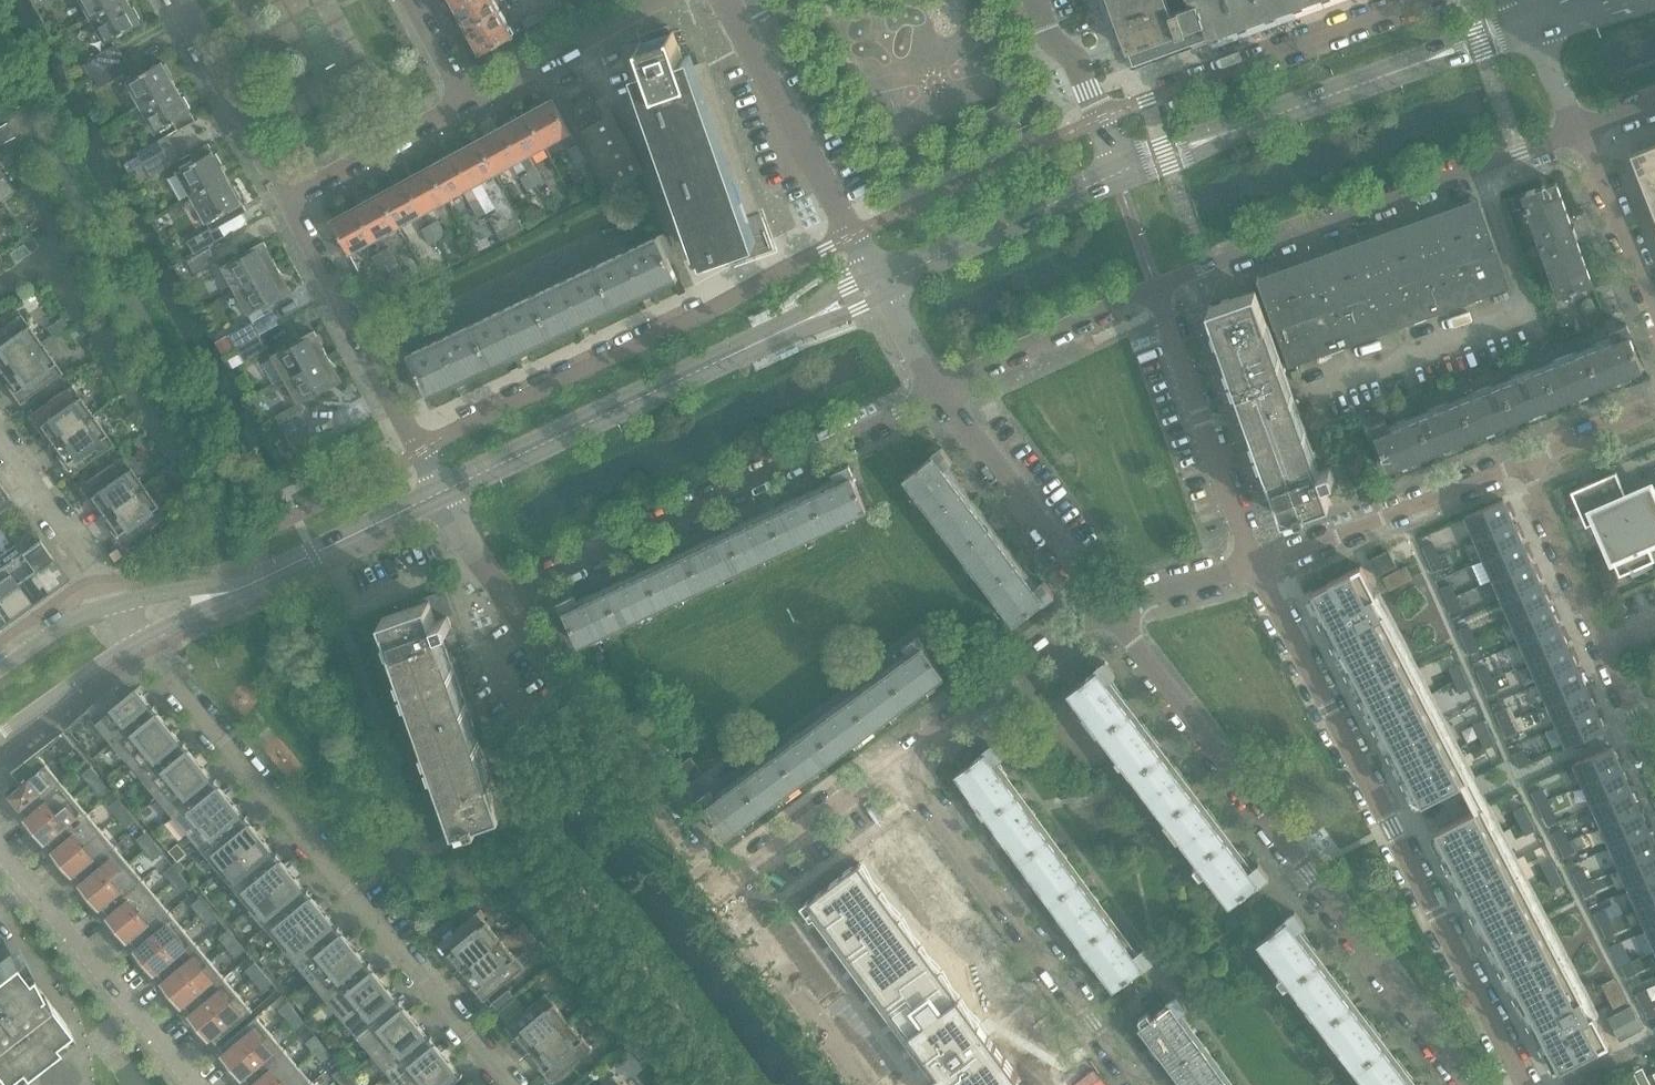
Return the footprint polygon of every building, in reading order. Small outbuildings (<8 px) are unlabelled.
[(91,17),(121,0),(82,0),(91,17)] [(91,17),(106,42),(141,23),(128,0),(121,0),(91,17)] [(467,28),(500,10),(495,0),(461,0),(449,6),(452,12),(457,10),(467,28)] [(1113,10),(1114,10),(1117,18),(1116,19),(1124,39),(1125,38),(1128,47),(1126,47),(1133,66),(1160,56),(1159,55),(1168,52),(1168,53),(1192,45),(1191,43),(1208,37),(1208,38),(1284,11),(1284,10),(1292,7),(1293,8),(1312,1),(1312,0),(1109,0),(1113,10)] [(486,51),(514,35),(500,10),(467,28),(477,46),(472,49),(479,61),(489,56),(486,51)] [(536,12),(521,20),(526,29),(541,21),(536,12)] [(642,42),(640,43),(655,85),(640,90),(697,253),(697,254),(710,250),(710,249),(728,242),(735,262),(774,248),(761,212),(755,215),(704,68),(688,74),(673,31),(671,32),(669,25),(643,34),(640,36),(642,42)] [(118,45),(87,63),(94,75),(125,57),(118,45)] [(125,57),(94,75),(101,87),(131,69),(125,57)] [(162,61),(128,81),(142,106),(177,87),(162,61)] [(177,87),(142,106),(156,132),(174,122),(179,129),(195,120),(177,87)] [(590,96),(572,106),(583,126),(601,116),(590,96)] [(552,99),(528,112),(546,146),(571,132),(552,99)] [(528,112),(503,126),(522,159),(546,146),(528,112)] [(613,113),(581,130),(613,189),(644,172),(613,113)] [(503,126),(479,139),(497,173),(522,159),(503,126)] [(168,135),(137,152),(144,164),(175,147),(168,135)] [(479,139),(454,153),(473,186),(497,173),(479,139)] [(196,160),(178,170),(193,196),(227,176),(209,143),(192,153),(196,160)] [(577,144),(569,149),(577,164),(585,159),(577,144)] [(1630,155),(1654,217),(1654,145),(1630,155)] [(175,147),(144,164),(151,176),(182,159),(175,147)] [(454,153),(430,166),(448,200),(473,186),(454,153)] [(430,166),(405,179),(424,213),(448,200),(430,166)] [(536,167),(528,171),(536,186),(544,181),(536,167)] [(910,170),(903,174),(906,182),(914,178),(910,170)] [(528,171),(520,176),(528,191),(536,186),(528,171)] [(9,192),(11,191),(0,176),(0,198),(9,192)] [(211,228),(187,241),(195,254),(225,236),(219,226),(246,210),(227,176),(193,196),(211,228)] [(405,179),(381,193),(399,226),(424,213),(405,179)] [(1556,182),(1524,193),(1560,294),(1562,293),(1564,298),(1574,294),(1579,292),(1578,288),(1592,283),(1576,238),(1579,237),(1574,225),(1572,226),(1556,182)] [(381,193),(356,206),(375,240),(399,226),(381,193)] [(487,193),(479,198),(487,213),(495,208),(487,193)] [(479,198),(471,203),(479,217),(487,213),(479,198)] [(1511,288),(1481,205),(1479,200),(1451,210),(1482,298),(1511,288)] [(356,206),(331,220),(350,254),(375,240),(356,206)] [(1455,308),(1482,298),(1451,210),(1424,220),(1455,308)] [(438,220),(430,225),(438,240),(447,235),(438,220)] [(1424,220),(1396,230),(1428,318),(1455,308),(1424,220)] [(430,225),(422,229),(430,244),(438,240),(430,225)] [(1396,230),(1369,240),(1400,328),(1428,318),(1396,230)] [(656,237),(596,266),(615,308),(641,296),(643,300),(644,300),(643,299),(652,295),(652,296),(653,295),(651,291),(676,280),(678,280),(667,257),(675,254),(665,233),(658,237),(657,236),(656,237)] [(1369,240),(1341,250),(1373,338),(1400,328),(1369,240)] [(235,256),(234,257),(235,258),(221,266),(235,290),(278,266),(264,242),(236,258),(235,256)] [(211,247),(187,260),(195,273),(218,260),(211,247)] [(389,247),(381,252),(389,267),(398,262),(389,247)] [(1341,250),(1314,260),(1345,348),(1373,338),(1341,250)] [(381,252),(373,256),(381,271),(389,267),(381,252)] [(1314,260),(1286,270),(1318,358),(1345,348),(1314,260)] [(278,266),(235,290),(249,315),(262,307),(263,309),(264,308),(263,306),(292,290),(278,266)] [(596,266),(533,295),(553,338),(579,325),(581,329),(582,329),(590,325),(591,325),(591,324),(589,321),(615,308),(596,266)] [(1286,270),(1258,280),(1260,286),(1289,368),(1318,358),(1286,270)] [(391,278),(380,284),(386,295),(397,289),(391,278)] [(1334,477),(1335,477),(1331,466),(1320,470),(1316,457),(1317,457),(1315,452),(1314,452),(1256,290),(1208,307),(1284,517),(1287,516),(1289,521),(1299,517),(1307,514),(1305,510),(1329,501),(1328,498),(1330,497),(1329,496),(1331,494),(1333,491),(1335,488),(1336,484),(1335,481),(1334,477)] [(528,350),(553,338),(533,295),(471,325),(491,367),(517,355),(519,359),(520,358),(528,354),(529,354),(528,350)] [(1,372),(41,343),(20,314),(0,328),(0,371),(1,372)] [(61,318),(47,328),(53,336),(67,325),(61,318)] [(253,321),(229,335),(237,348),(260,335),(253,321)] [(458,388),(458,387),(467,383),(468,383),(466,379),(491,367),(471,325),(417,350),(409,333),(401,337),(429,397),(431,396),(431,395),(455,384),(457,388),(458,388)] [(285,345),(284,346),(285,348),(272,355),(285,379),(328,355),(315,331),(286,347),(285,345)] [(1650,379),(1650,378),(1631,334),(1374,436),(1375,437),(1377,437),(1389,468),(1394,481),(1649,380),(1650,380),(1650,379)] [(260,335),(237,348),(245,361),(268,348),(260,335)] [(11,392),(15,398),(19,404),(63,373),(41,343),(1,372),(10,385),(10,384),(14,390),(11,392)] [(315,397),(314,395),(342,380),(328,355),(285,379),(299,404),(312,396),(313,398),(315,397)] [(40,426),(44,431),(43,432),(52,444),(92,415),(71,385),(28,416),(32,422),(37,428),(40,426)] [(303,411),(280,424),(287,437),(311,424),(303,411)] [(62,463),(66,469),(70,475),(113,445),(92,415),(52,444),(61,456),(65,461),(62,463)] [(951,462),(953,461),(942,447),(941,448),(941,449),(936,449),(934,454),(933,455),(933,454),(932,455),(933,457),(906,477),(1016,622),(1043,602),(1044,603),(1045,603),(1045,602),(1046,601),(1051,602),(1052,597),(1053,596),(1055,595),(1044,581),(1043,582),(1043,583),(1040,585),(1036,580),(1035,581),(1028,571),(1024,574),(1009,554),(1013,551),(1001,535),(997,538),(981,518),(986,515),(973,499),(969,502),(954,483),(958,479),(951,470),(952,469),(948,464),(951,462)] [(91,497),(94,503),(103,515),(143,486),(122,457),(79,488),(83,494),(88,499),(91,497)] [(574,594),(558,602),(559,603),(560,604),(558,609),(563,611),(564,612),(563,612),(564,614),(566,613),(580,643),(867,507),(853,477),(855,476),(854,475),(853,474),(855,469),(850,467),(849,466),(850,466),(849,464),(833,472),(834,473),(836,477),(830,479),(830,480),(820,485),(822,490),(818,492),(800,500),(797,496),(779,504),(781,509),(777,511),(759,520),(756,515),(738,524),(740,528),(736,530),(718,539),(715,534),(697,543),(699,548),(677,558),(675,554),(656,562),(659,567),(636,578),(634,573),(616,582),(618,586),(595,597),(593,592),(582,597),(576,599),(574,596),(575,595),(574,594)] [(1654,485),(1626,498),(1616,472),(1571,492),(1586,526),(1597,522),(1620,575),(1654,560),(1647,544),(1654,540),(1654,485)] [(117,541),(121,547),(164,516),(143,486),(103,515),(112,528),(112,527),(116,533),(113,535),(117,541)] [(1562,488),(1556,491),(1562,505),(1568,502),(1562,488)] [(1504,500),(1465,517),(1466,518),(1475,539),(1513,522),(1504,500)] [(0,512),(0,523),(1,524),(15,514),(9,506),(0,512)] [(1513,522),(1475,539),(1484,559),(1522,543),(1513,522)] [(65,576),(39,539),(34,532),(15,545),(20,552),(21,552),(47,589),(58,581),(65,576)] [(1433,542),(1423,547),(1428,559),(1438,555),(1433,542)] [(1522,543),(1484,559),(1493,580),(1532,563),(1522,543)] [(0,556),(0,559),(30,601),(47,589),(21,552),(20,552),(15,545),(0,556)] [(1389,550),(1369,561),(1376,576),(1397,565),(1389,550)] [(1438,555),(1428,559),(1433,571),(1444,567),(1438,555)] [(12,613),(30,601),(0,559),(0,596),(12,613)] [(1532,563),(1493,580),(1502,601),(1541,584),(1532,563)] [(1329,584),(1313,593),(1423,804),(1470,780),(1375,598),(1377,597),(1362,566),(1328,584),(1329,584)] [(1406,566),(1383,578),(1389,590),(1412,578),(1406,566)] [(1451,584),(1441,588),(1446,601),(1457,596),(1451,584)] [(1541,584),(1502,601),(1511,621),(1550,605),(1541,584)] [(12,613),(0,596),(0,622),(12,613)] [(1457,596),(1446,601),(1452,613),(1462,608),(1457,596)] [(441,630),(452,626),(448,615),(446,616),(440,597),(430,601),(382,617),(415,710),(436,768),(457,828),(460,826),(462,830),(462,831),(472,828),(472,827),(481,824),(479,820),(505,811),(441,630)] [(1550,605),(1511,621),(1520,642),(1559,625),(1550,605)] [(1469,625),(1459,630),(1464,642),(1475,637),(1469,625)] [(1559,625),(1520,642),(1530,663),(1568,646),(1559,625)] [(711,790),(710,789),(696,799),(697,801),(697,800),(698,802),(697,806),(702,807),(703,808),(703,809),(704,810),(705,809),(725,836),(945,674),(924,647),(926,646),(925,645),(924,644),(925,638),(920,638),(919,637),(919,636),(918,635),(904,646),(905,647),(906,647),(908,650),(903,654),(894,661),(897,666),(877,680),(874,676),(858,688),(861,692),(841,707),(837,703),(821,715),(824,719),(804,734),(801,730),(785,742),(788,746),(768,761),(765,756),(748,769),(752,773),(731,788),(728,783),(719,790),(718,790),(713,794),(711,790)] [(1475,637),(1464,642),(1470,654),(1480,649),(1475,637)] [(1568,646),(1530,663),(1539,683),(1577,667),(1568,646)] [(1115,677),(1116,676),(1105,662),(1104,663),(1105,663),(1096,669),(1095,670),(1096,671),(1070,691),(1231,904),(1258,884),(1259,886),(1260,885),(1260,884),(1268,878),(1268,879),(1269,878),(1259,864),(1258,865),(1255,867),(1251,862),(1250,863),(1241,850),(1236,853),(1216,827),(1221,824),(1208,808),(1204,811),(1184,785),(1189,782),(1176,766),(1172,769),(1156,747),(1152,743),(1156,739),(1144,723),(1140,726),(1120,700),(1124,697),(1114,684),(1115,684),(1111,679),(1115,676),(1115,677)] [(1460,665),(1450,669),(1455,681),(1465,677),(1460,665)] [(1488,666),(1477,671),(1483,683),(1493,679),(1488,666)] [(1577,667),(1539,683),(1548,704),(1586,687),(1577,667)] [(1465,677),(1455,681),(1460,693),(1471,689),(1465,677)] [(1493,679),(1483,683),(1488,695),(1498,691),(1493,679)] [(124,700),(116,691),(119,688),(118,687),(88,712),(113,741),(154,707),(142,694),(139,696),(134,691),(124,700)] [(1586,687),(1548,704),(1557,725),(1595,708),(1586,687)] [(154,707),(113,741),(128,759),(169,725),(154,707)] [(1506,708),(1496,712),(1501,725),(1511,720),(1506,708)] [(1595,708),(1557,725),(1565,744),(1567,747),(1605,730),(1595,708)] [(1511,720),(1501,725),(1506,737),(1517,732),(1511,720)] [(1484,721),(1474,725),(1480,737),(1490,733),(1484,721)] [(169,725),(128,759),(143,778),(184,744),(169,725)] [(68,753),(76,747),(63,732),(56,739),(68,753)] [(1490,733),(1480,737),(1485,749),(1495,745),(1490,733)] [(184,744),(143,778),(159,796),(200,762),(184,744)] [(984,754),(957,774),(1115,989),(1142,970),(1143,971),(1144,970),(1152,964),(1153,965),(1154,964),(1143,949),(1142,950),(1142,951),(1139,953),(1135,948),(1134,948),(1128,939),(1123,942),(1095,903),(1099,900),(1096,896),(1092,899),(1063,860),(1068,857),(1065,853),(1060,856),(1032,817),(1036,814),(1033,810),(1029,813),(1000,774),(1005,771),(1002,768),(1003,767),(999,762),(1002,759),(1003,760),(1004,759),(993,745),(992,746),(984,752),(983,753),(984,754)] [(1612,746),(1574,763),(1575,765),(1584,786),(1622,769),(1612,746)] [(1524,749),(1514,754),(1518,764),(1519,766),(1529,762),(1529,761),(1524,749)] [(26,781),(11,794),(25,811),(61,781),(38,753),(14,774),(15,775),(18,772),(26,781)] [(687,787),(704,774),(691,757),(674,769),(687,787)] [(200,762),(159,796),(174,815),(215,780),(200,762)] [(91,766),(82,774),(90,784),(100,776),(91,766)] [(1622,769),(1584,786),(1593,806),(1631,789),(1622,769)] [(100,776),(90,784),(99,795),(109,787),(100,776)] [(215,780),(174,815),(189,833),(230,799),(215,780)] [(61,781),(25,811),(39,827),(75,797),(61,781)] [(1542,788),(1532,793),(1538,805),(1548,800),(1542,788)] [(1631,789),(1593,806),(1602,827),(1640,810),(1631,789)] [(75,797),(39,827),(52,843),(88,813),(75,797)] [(119,799),(109,807),(118,817),(127,809),(119,799)] [(230,799),(189,833),(205,852),(246,817),(230,799)] [(1548,800),(1538,805),(1544,817),(1554,812),(1548,800)] [(1483,806),(1436,830),(1560,1068),(1575,1060),(1576,1061),(1609,1043),(1593,1013),(1591,1014),(1483,806)] [(1524,806),(1514,811),(1520,823),(1530,818),(1524,806)] [(127,809),(118,817),(126,827),(136,819),(127,809)] [(1640,810),(1602,827),(1611,848),(1649,831),(1640,810)] [(88,813),(52,843),(66,860),(102,830),(88,813)] [(246,817),(205,852),(220,870),(261,836),(246,817)] [(1530,818),(1520,823),(1526,835),(1536,830),(1530,818)] [(1562,828),(1552,833),(1559,845),(1569,840),(1562,828)] [(102,830),(66,860),(80,876),(116,846),(102,830)] [(146,831),(137,839),(145,849),(154,841),(146,831)] [(1611,848),(1620,868),(1654,853),(1654,844),(1649,831),(1611,848)] [(261,836),(220,870),(236,888),(277,854),(261,836)] [(1569,840),(1559,845),(1565,857),(1575,852),(1569,840)] [(154,841),(145,849),(154,860),(163,852),(154,841)] [(178,843),(169,850),(178,861),(179,859),(187,853),(178,843)] [(116,846),(80,876),(93,892),(129,862),(116,846)] [(1620,868),(1629,889),(1654,877),(1654,853),(1620,868)] [(277,854),(236,888),(251,907),(292,873),(277,854)] [(178,861),(173,864),(180,872),(186,867),(179,859),(178,861)] [(1552,861),(1542,866),(1548,878),(1558,873),(1552,861)] [(129,862),(93,892),(107,909),(143,879),(129,862)] [(173,864),(164,872),(172,882),(182,874),(173,864)] [(802,905),(812,918),(820,912),(939,1072),(933,1077),(939,1084),(1008,1084),(1018,1077),(978,1023),(974,1026),(855,865),(802,905)] [(1583,868),(1573,874),(1579,885),(1589,880),(1583,868)] [(292,873),(251,907),(266,925),(307,891),(292,873)] [(1558,873),(1548,878),(1555,889),(1564,884),(1558,873)] [(182,874),(172,882),(181,893),(191,885),(182,874)] [(1629,889),(1638,910),(1654,902),(1654,877),(1629,889)] [(143,879),(107,909),(121,925),(157,895),(143,879)] [(1589,880),(1579,885),(1586,897),(1596,892),(1589,880)] [(307,891),(266,925),(282,944),(323,909),(307,891)] [(157,895),(121,925),(135,942),(171,912),(157,895)] [(201,897),(191,905),(200,915),(209,907),(201,897)] [(1638,910),(1647,930),(1654,927),(1654,902),(1638,910)] [(209,907),(200,915),(209,926),(218,918),(209,907)] [(1604,908),(1594,914),(1600,925),(1610,920),(1604,908)] [(323,909),(282,944),(297,962),(338,928),(323,909)] [(454,959),(453,959),(463,971),(501,939),(478,911),(437,946),(442,951),(447,956),(449,954),(454,959)] [(171,912),(135,942),(148,958),(184,928),(171,912)] [(1305,934),(1301,929),(1305,926),(1305,927),(1306,926),(1295,912),(1294,913),(1286,919),(1285,920),(1286,922),(1259,942),(1369,1084),(1412,1084),(1410,1082),(1414,1079),(1414,1078),(1409,1081),(1406,1077),(1411,1074),(1398,1058),(1394,1061),(1391,1057),(1395,1054),(1395,1053),(1390,1056),(1378,1040),(1382,1036),(1381,1035),(1377,1039),(1374,1035),(1378,1032),(1366,1016),(1362,1019),(1359,1015),(1363,1011),(1358,1014),(1342,993),(1346,989),(1334,973),(1330,977),(1310,950),(1314,947),(1304,934),(1305,934)] [(1610,920),(1600,925),(1606,937),(1616,932),(1610,920)] [(184,928),(148,958),(162,974),(198,944),(184,928)] [(338,928),(297,962),(313,980),(353,946),(338,928)] [(228,930),(218,937),(227,948),(237,940),(228,930)] [(475,990),(480,995),(479,996),(484,1001),(525,967),(501,939),(463,971),(473,983),(478,988),(475,990)] [(237,940),(227,948),(236,958),(245,950),(237,940)] [(198,944),(162,974),(176,991),(211,961),(198,944)] [(353,946),(313,980),(328,999),(369,965),(353,946)] [(1625,949),(1615,954),(1621,966),(1631,961),(1625,949)] [(0,961),(0,1073),(0,1074),(2,1072),(6,1078),(68,1030),(64,1025),(66,1023),(44,994),(40,997),(37,992),(34,989),(37,986),(27,966),(22,969),(10,954),(0,961)] [(211,961),(176,991),(189,1007),(225,977),(211,961)] [(1631,961),(1621,966),(1627,978),(1637,972),(1631,961)] [(255,962),(246,970),(254,980),(264,972),(255,962)] [(369,965),(328,999),(343,1017),(384,983),(369,965)] [(264,972),(254,980),(263,991),(273,983),(264,972)] [(225,977),(189,1007),(203,1023),(239,993),(225,977)] [(384,983),(343,1017),(359,1036),(400,1002),(384,983)] [(1646,989),(1636,994),(1642,1006),(1652,1001),(1646,989)] [(239,993),(203,1023),(218,1041),(219,1040),(218,1040),(253,1011),(239,993)] [(531,1052),(527,1055),(528,1056),(570,1021),(546,993),(505,1027),(510,1033),(515,1038),(518,1036),(522,1041),(531,1052)] [(1142,1025),(1185,1084),(1228,1084),(1216,1069),(1221,1065),(1218,1061),(1213,1064),(1185,1026),(1189,1023),(1186,1019),(1187,1018),(1183,1013),(1187,1011),(1188,1010),(1178,996),(1176,997),(1177,997),(1168,1003),(1167,1004),(1168,1006),(1142,1025)] [(1642,1006),(1648,1018),(1654,1014),(1654,1006),(1652,1001),(1642,1006)] [(288,1002),(279,1010),(287,1020),(297,1012),(288,1002)] [(400,1002),(359,1036),(374,1054),(415,1020),(400,1002)] [(1631,1006),(1608,1018),(1620,1040),(1643,1028),(1631,1006)] [(297,1012),(287,1020),(296,1030),(306,1022),(297,1012)] [(222,1044),(221,1045),(236,1063),(272,1033),(257,1016),(223,1045),(222,1044)] [(415,1020),(374,1054),(390,1073),(430,1038),(415,1020)] [(548,1077),(547,1077),(552,1083),(593,1049),(570,1021),(528,1056),(532,1053),(541,1064),(546,1069),(543,1072),(548,1077)] [(272,1033),(236,1063),(249,1079),(285,1049),(272,1033)] [(315,1034),(306,1042),(314,1052),(324,1044),(315,1034)] [(390,1073),(400,1084),(412,1084),(446,1057),(430,1038),(390,1073)] [(324,1044),(314,1052),(323,1063),(333,1055),(324,1044)] [(249,1079),(254,1084),(275,1084),(299,1065),(285,1049),(249,1079)] [(412,1084),(451,1084),(462,1076),(446,1057),(412,1084)] [(275,1084),(309,1084),(313,1082),(299,1065),(275,1084)] [(333,1075),(342,1084),(351,1077),(343,1067),(333,1075)] [(1634,1072),(1640,1084),(1651,1084),(1643,1068),(1634,1072)] [(614,1075),(602,1084),(623,1084),(614,1075)]
